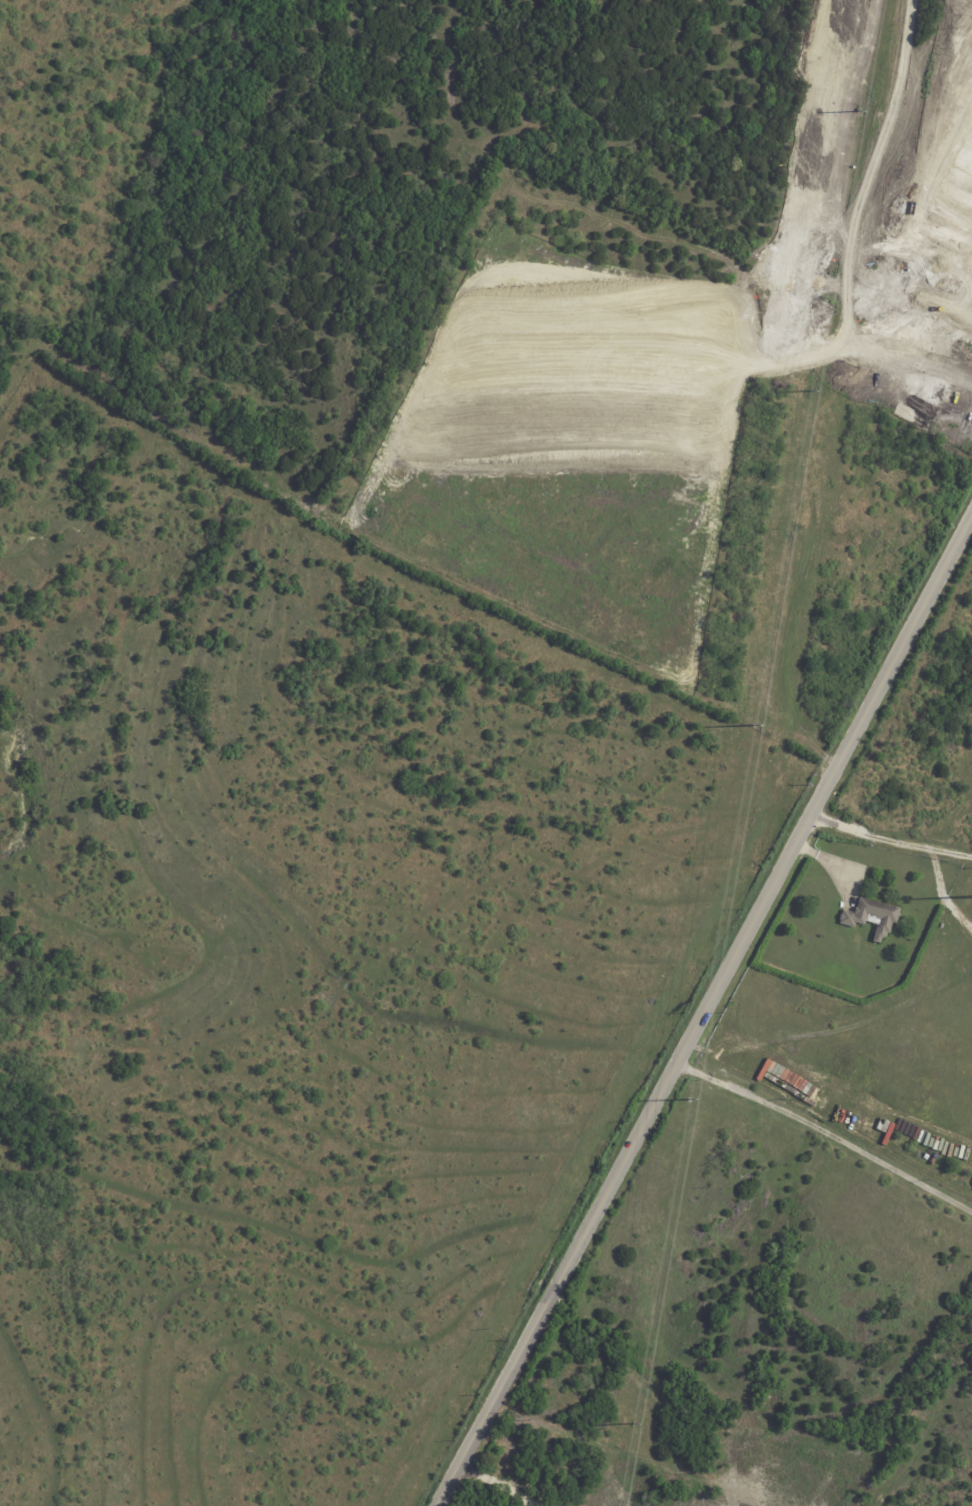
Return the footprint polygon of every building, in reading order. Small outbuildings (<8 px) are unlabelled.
[(887,937),(882,940),(881,944),(874,942),(878,925),(867,922),(866,925),(856,923),(855,928),(839,924),(840,920),(839,920),(840,914),(842,915),(843,911),(844,910),(855,913),(857,908),(858,908),(861,897),(902,908),(898,924),(893,922),(890,933),(888,933),(887,937)]
